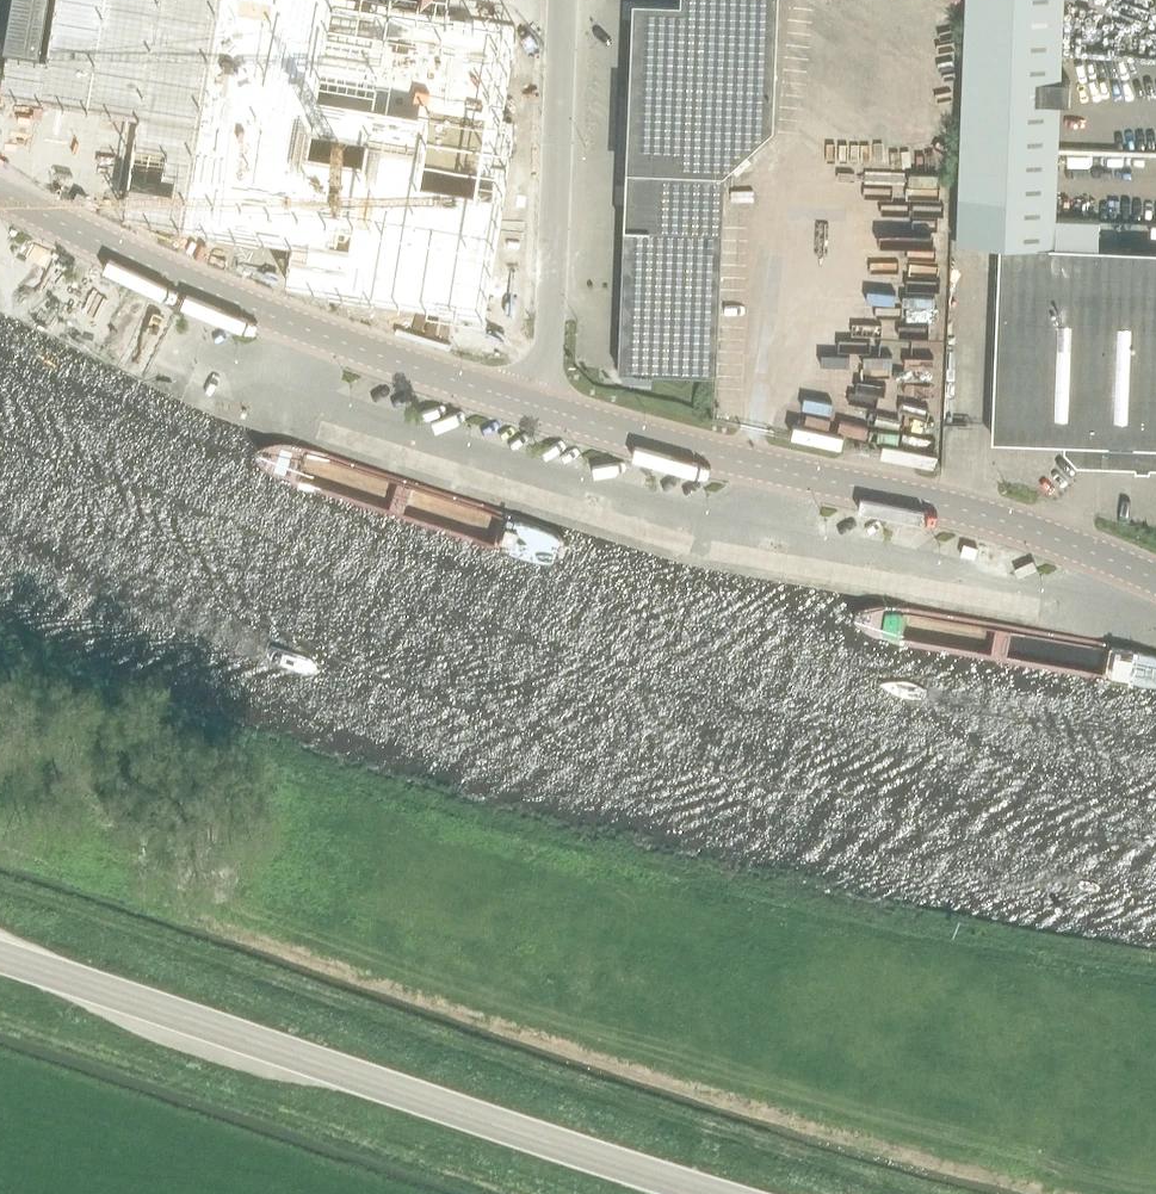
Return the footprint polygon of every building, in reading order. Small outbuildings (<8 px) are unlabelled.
[(21,41),(28,0),(0,0),(0,38),(21,41)] [(1,88),(132,110),(115,211),(292,240),(285,282),(485,315),(518,123),(503,121),(520,26),(444,13),(445,8),(398,0),(57,0),(48,53),(7,46),(1,88)] [(627,114),(625,166),(618,369),(717,373),(721,279),(723,228),(726,169),(772,125),(777,0),(632,0),(627,114)] [(999,243),(1097,247),(1097,246),(1098,217),(1054,216),(1059,101),(1068,101),(1069,79),(1060,79),(1063,0),(965,0),(956,241),(999,243)] [(1155,466),(1155,249),(1097,246),(1097,247),(999,243),(992,438),(1065,441),(1065,451),(1077,463),(1135,465),(1135,469),(1147,469),(1147,466),(1155,466)]
